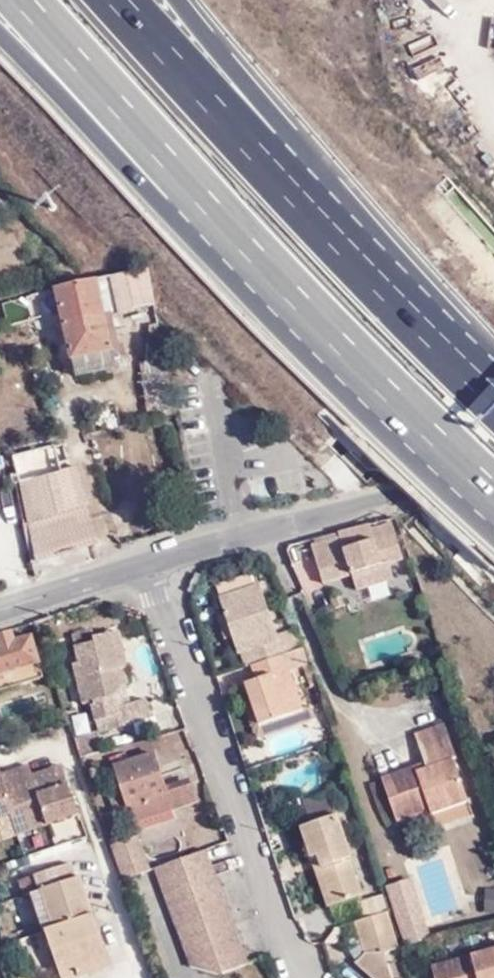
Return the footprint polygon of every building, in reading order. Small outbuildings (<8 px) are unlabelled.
[(154,305),(154,304),(148,267),(59,290),(76,379),(84,378),(122,369),(120,359),(126,358),(117,313),(154,305)] [(141,365),(146,393),(171,390),(165,361),(141,365)] [(152,423),(176,418),(171,390),(146,393),(152,423)] [(30,524),(87,507),(77,469),(63,472),(57,451),(19,461),(30,524)] [(88,507),(87,507),(30,524),(38,563),(98,544),(88,507)] [(409,558),(395,521),(311,543),(321,581),(352,575),(356,586),(388,576),(384,566),(409,558)] [(220,596),(256,583),(252,572),(216,585),(220,596)] [(244,654),(247,666),(251,665),(258,684),(248,688),(261,724),(307,707),(287,654),(261,582),(256,583),(220,596),(226,614),(218,617),(226,638),(233,636),(239,655),(244,654)] [(140,622),(92,636),(95,642),(72,650),(77,665),(71,668),(86,709),(91,709),(97,725),(120,717),(125,731),(154,721),(146,700),(128,706),(124,692),(133,689),(126,669),(136,665),(128,643),(145,638),(140,622)] [(0,650),(0,692),(43,679),(32,640),(15,645),(13,637),(0,640),(0,645),(1,650),(0,650)] [(444,718),(410,730),(420,759),(378,774),(393,818),(426,809),(427,813),(467,801),(452,758),(456,755),(444,718)] [(99,733),(76,736),(78,754),(101,752),(99,733)] [(132,816),(174,805),(166,779),(159,756),(118,769),(132,816)] [(2,809),(5,818),(30,811),(36,827),(82,816),(65,767),(34,776),(30,765),(0,774),(0,809),(2,809)] [(190,773),(166,779),(174,805),(197,798),(190,773)] [(357,843),(343,802),(335,779),(307,789),(315,812),(303,816),(333,907),(368,894),(352,845),(357,843)] [(451,819),(471,813),(468,801),(448,807),(451,819)] [(177,815),(174,805),(132,816),(135,825),(177,815)] [(117,847),(127,878),(153,870),(155,869),(154,865),(145,838),(117,847)] [(155,869),(153,870),(189,965),(224,971),(249,961),(209,847),(154,865),(155,869)] [(75,881),(78,879),(75,866),(37,879),(41,893),(36,894),(42,913),(39,915),(46,934),(51,933),(64,973),(80,968),(83,976),(115,964),(92,897),(81,900),(75,881)] [(387,882),(402,944),(431,936),(416,874),(387,882)] [(85,877),(78,879),(75,881),(81,900),(92,897),(85,877)] [(380,936),(395,932),(385,900),(356,909),(363,936),(352,947),(376,970),(389,965),(380,936)] [(441,975),(442,977),(493,977),(493,959),(441,975)]
